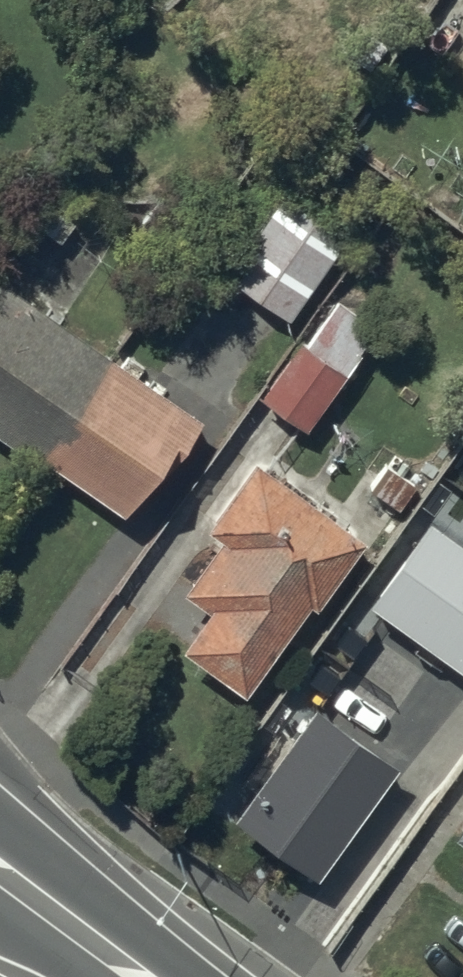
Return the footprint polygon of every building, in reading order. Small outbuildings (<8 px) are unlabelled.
[(90,201),(37,159),(3,202),(56,244),(90,201)] [(348,240),(281,197),(225,281),(292,325),(348,240)] [(0,289),(0,443),(41,470),(44,465),(124,520),(172,450),(178,454),(198,424),(0,289)] [(299,343),(255,401),(301,435),(379,330),(341,301),(306,349),(299,343)] [(361,546),(254,470),(208,536),(223,546),(185,599),(210,617),(181,658),(242,701),(308,608),(314,612),(361,546)] [(427,517),(370,600),(462,664),(462,542),(427,517)] [(393,757),(310,700),(238,804),(321,861),(393,757)] [(453,844),(462,851),(462,830),(453,844)]
